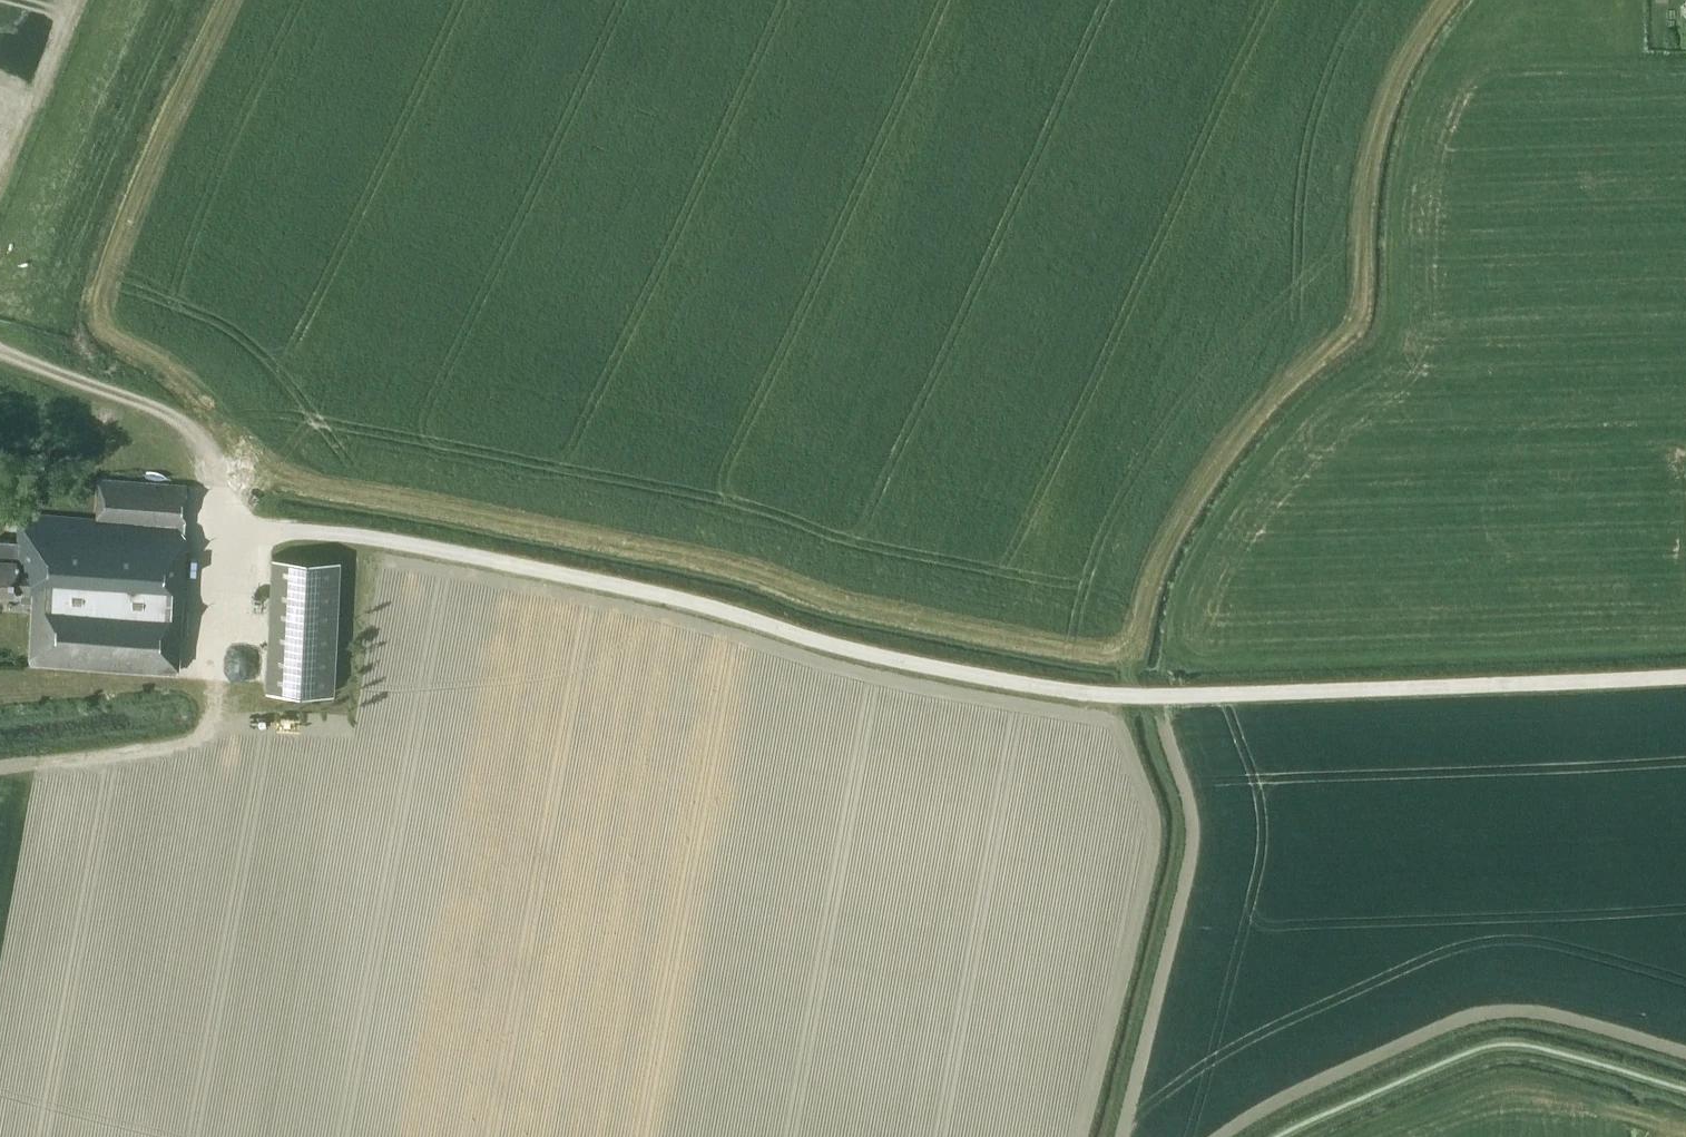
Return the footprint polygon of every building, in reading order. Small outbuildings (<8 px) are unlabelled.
[(99,478),(97,518),(34,513),(34,516),(19,515),(17,540),(0,539),(0,592),(13,593),(13,590),(21,590),(21,599),(33,600),(32,662),(180,672),(186,485),(99,478)] [(340,559),(271,556),(264,690),(333,693),(340,559)]
